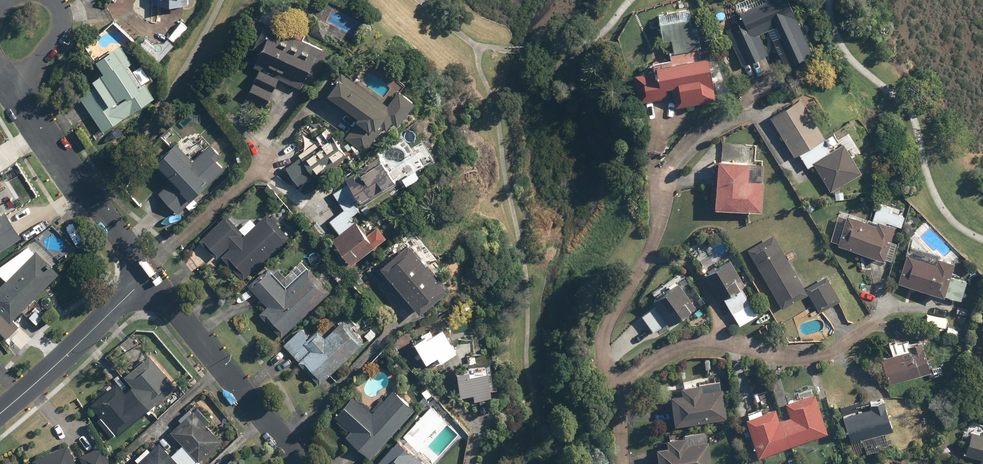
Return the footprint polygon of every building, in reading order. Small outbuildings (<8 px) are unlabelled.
[(783,69),(813,52),(783,0),(762,0),(716,27),(741,70),(769,54),(758,36),(770,29),(775,38),(768,42),(783,69)] [(655,15),(660,43),(667,41),(669,54),(697,49),(690,9),(655,15)] [(331,24),(316,18),(311,31),(326,37),(331,24)] [(267,22),(257,45),(264,48),(256,65),(260,67),(247,95),(269,105),(280,79),(301,87),(311,64),(319,67),(328,49),(267,22)] [(356,37),(338,28),(333,38),(351,46),(356,37)] [(99,132),(152,97),(142,83),(139,85),(128,68),(131,65),(118,45),(88,65),(96,77),(73,92),(99,132)] [(672,98),(674,108),(714,99),(705,58),(625,75),(632,107),(672,98)] [(385,106),(341,74),(323,98),(353,119),(348,126),(351,128),(343,138),(363,153),(375,135),(371,132),(383,115),(396,125),(412,104),(396,92),(385,106)] [(834,142),(829,134),(822,138),(797,99),(768,118),(802,170),(811,164),(828,153),(825,148),(834,142)] [(282,170),(298,190),(344,153),(325,129),(293,155),(296,159),(282,170)] [(194,198),(227,167),(206,145),(191,160),(175,143),(151,165),(167,182),(154,194),(181,223),(200,205),(194,198)] [(828,153),(811,164),(829,192),(859,172),(842,144),(828,153)] [(364,206),(395,181),(375,156),(344,181),(345,183),(334,192),(345,206),(357,197),(361,203),(364,206)] [(744,165),(712,164),(710,211),(758,213),(759,184),(743,183),(744,165)] [(889,227),(897,230),(902,210),(875,202),(869,222),(889,227)] [(24,233),(9,210),(4,213),(0,207),(0,250),(24,233)] [(223,217),(197,242),(214,260),(219,256),(242,280),(288,237),(275,224),(278,222),(267,210),(240,235),(223,217)] [(328,222),(339,235),(337,236),(327,244),(347,269),(387,237),(376,224),(363,235),(354,223),(343,210),(328,222)] [(889,227),(869,222),(840,213),(831,244),(880,258),(889,227)] [(769,234),(743,249),(778,311),(805,295),(802,290),(769,234)] [(964,280),(947,275),(950,263),(921,255),(923,248),(904,243),(893,283),(958,301),(964,280)] [(0,290),(0,334),(5,339),(32,314),(25,307),(59,275),(29,244),(0,267),(0,271),(9,281),(0,290)] [(410,310),(415,316),(443,293),(423,268),(404,246),(367,277),(401,318),(410,310)] [(741,284),(726,262),(699,281),(714,302),(719,298),(737,286),(741,284)] [(279,337),(327,292),(305,269),(284,289),(264,268),(245,285),(265,306),(257,313),(279,337)] [(825,276),(802,290),(805,295),(816,314),(839,301),(825,276)] [(654,306),(639,317),(651,334),(692,306),(674,279),(648,296),(654,306)] [(757,316),(737,286),(719,298),(739,328),(757,316)] [(311,335),(303,326),(281,346),(318,385),(363,343),(341,320),(322,338),(315,331),(311,335)] [(958,329),(944,323),(940,333),(955,339),(958,329)] [(452,353),(439,330),(407,348),(417,366),(430,358),(433,364),(452,353)] [(884,386),(929,371),(918,339),(905,343),(903,336),(886,341),(890,354),(875,359),(884,386)] [(128,392),(118,380),(92,403),(120,435),(180,384),(151,351),(137,363),(126,373),(136,384),(128,392)] [(483,364),(468,365),(468,370),(450,372),(452,398),(468,397),(468,402),(486,401),(483,364)] [(675,396),(665,397),(669,426),(723,418),(718,382),(674,388),(675,396)] [(352,394),(331,418),(347,432),(342,437),(369,460),(411,411),(389,392),(373,411),(352,394)] [(777,420),(773,407),(757,412),(756,409),(739,415),(753,458),(826,434),(812,393),(781,403),(786,417),(777,420)] [(852,442),(863,439),(868,454),(890,447),(885,432),(892,429),(883,399),(859,406),(860,410),(844,416),(852,442)] [(161,440),(153,447),(150,445),(137,457),(143,463),(206,463),(202,460),(225,438),(196,407),(173,429),(186,443),(174,454),(161,440)] [(441,423),(427,410),(401,438),(416,451),(441,423)] [(967,432),(961,455),(978,459),(977,463),(982,463),(982,425),(969,421),(967,432)] [(651,443),(653,463),(709,463),(705,430),(677,434),(677,439),(651,443)] [(72,441),(36,457),(39,463),(82,463),(72,441)] [(396,441),(375,463),(422,463),(396,441)] [(82,454),(86,463),(115,463),(106,443),(82,454)] [(236,454),(225,463),(246,463),(236,454)]
